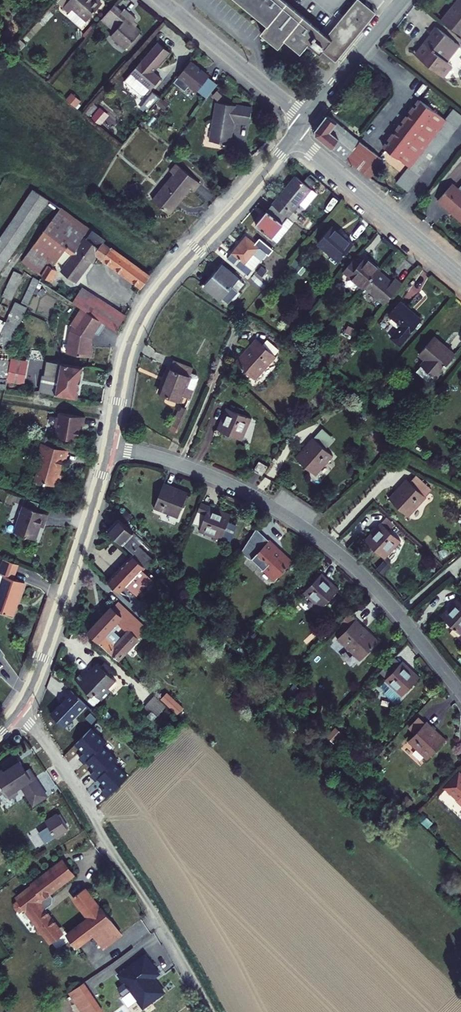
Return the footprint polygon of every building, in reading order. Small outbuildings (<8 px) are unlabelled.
[(86,21),(101,4),(96,0),(55,0),(69,12),(72,9),(85,20),(86,21)] [(268,26),(262,33),(278,47),(284,40),(300,53),(308,44),(320,54),(323,51),(335,61),(374,14),(357,0),(327,37),(282,0),(237,0),(268,26)] [(460,32),(460,0),(443,21),(459,34),(460,32)] [(139,33),(140,32),(134,27),(130,24),(133,21),(135,18),(124,9),(122,11),(114,4),(101,19),(109,26),(113,29),(109,35),(125,48),(126,48),(139,33)] [(72,9),(69,12),(66,15),(79,26),(85,20),(72,9)] [(446,63),(459,47),(437,29),(415,55),(443,78),(452,68),(446,63)] [(129,50),(142,35),(139,33),(126,48),(129,50)] [(153,72),(169,52),(157,42),(124,82),(141,96),(143,95),(148,89),(149,90),(160,78),(153,72)] [(199,90),(209,77),(191,62),(175,81),(187,90),(192,84),(199,90)] [(199,90),(208,97),(219,85),(209,77),(199,90)] [(147,113),(159,98),(153,93),(141,108),(147,113)] [(94,100),(86,115),(103,125),(111,109),(94,100)] [(383,148),(409,168),(445,121),(419,101),(383,148)] [(233,123),(248,125),(251,109),(215,103),(209,142),(229,146),(230,136),(226,136),(229,122),(233,123)] [(460,123),(460,116),(454,110),(445,121),(409,168),(397,184),(407,192),(460,123)] [(346,161),(364,174),(370,180),(384,162),(327,116),(315,131),(315,138),(332,150),(346,161)] [(173,176),(152,201),(168,214),(188,189),(193,192),(199,184),(176,165),(169,173),(173,176)] [(272,205),(288,218),(293,213),(302,202),(307,206),(317,195),(295,177),(272,205)] [(452,185),(438,201),(460,221),(460,193),(452,185)] [(47,200),(31,190),(0,237),(0,270),(47,200)] [(288,218),(272,205),(255,226),(272,239),(285,223),(290,227),(293,223),(288,218)] [(141,288),(148,278),(101,244),(103,241),(60,210),(21,262),(39,274),(50,282),(57,271),(52,268),(57,261),(65,267),(61,272),(75,282),(95,254),(141,288)] [(298,217),(293,213),(288,218),(293,223),(298,217)] [(272,239),(277,244),(290,227),(285,223),(272,239)] [(318,244),(339,261),(353,245),(332,227),(318,244)] [(266,255),(245,237),(226,260),(247,277),(252,271),(247,267),(255,257),(260,262),(266,255)] [(247,267),(252,271),(260,262),(255,257),(247,267)] [(379,272),(380,271),(365,259),(359,267),(353,262),(347,269),(343,273),(363,290),(365,288),(379,272)] [(301,275),(306,270),(300,264),(294,270),(301,275)] [(238,279),(223,266),(205,288),(226,306),(242,286),(236,281),(238,279)] [(261,279),(267,272),(262,267),(256,274),(261,279)] [(11,301),(23,276),(13,272),(1,297),(11,301)] [(379,272),(365,288),(384,306),(402,285),(395,279),(390,284),(387,282),(389,280),(379,272)] [(20,305),(27,308),(40,282),(33,279),(20,305)] [(124,316),(82,289),(73,304),(81,309),(105,324),(115,331),(124,316)] [(396,333),(404,340),(421,321),(399,302),(388,315),(401,326),(396,333)] [(27,308),(20,305),(15,303),(6,322),(0,320),(0,379),(7,379),(9,346),(27,308)] [(105,324),(81,309),(71,326),(73,327),(71,334),(70,333),(66,355),(89,358),(91,346),(89,346),(90,339),(94,333),(98,335),(105,324)] [(415,372),(430,385),(454,356),(433,337),(419,354),(426,360),(415,372)] [(271,365),(277,358),(256,339),(250,346),(252,347),(237,364),(255,381),(270,364),(271,365)] [(35,362),(36,349),(30,348),(27,366),(34,367),(35,362)] [(35,362),(41,363),(44,351),(36,349),(35,362)] [(21,384),(25,363),(12,361),(8,381),(21,384)] [(193,390),(185,387),(193,369),(173,361),(159,393),(179,402),(181,397),(189,400),(193,390)] [(75,398),(80,368),(61,364),(58,378),(42,375),(39,392),(75,398)] [(240,415),(237,413),(239,409),(231,405),(229,410),(227,409),(218,431),(225,434),(223,436),(225,437),(224,439),(231,442),(231,440),(233,441),(234,438),(240,441),(250,419),(240,415)] [(186,410),(180,408),(174,424),(179,427),(186,410)] [(84,417),(59,413),(58,417),(56,417),(54,428),(56,428),(55,437),(77,440),(79,425),(83,426),(84,417)] [(327,462),(328,463),(333,458),(312,439),(305,446),(306,448),(296,459),(314,476),(327,462)] [(68,451),(41,444),(39,452),(40,452),(38,460),(39,463),(34,481),(57,487),(60,475),(57,474),(58,472),(59,472),(62,460),(65,461),(68,451)] [(262,475),(267,466),(259,461),(254,470),(262,475)] [(426,498),(406,481),(398,489),(399,490),(389,501),(408,518),(426,498)] [(162,510),(178,517),(187,494),(173,489),(174,487),(163,483),(153,509),(161,512),(162,510)] [(220,540),(230,516),(200,504),(195,516),(203,519),(200,527),(199,531),(220,540)] [(41,532),(47,514),(23,506),(14,532),(35,539),(38,531),(41,532)] [(131,517),(125,511),(120,517),(125,522),(131,517)] [(203,519),(195,516),(192,523),(200,527),(203,519)] [(133,532),(118,518),(108,529),(133,554),(132,555),(145,567),(146,565),(153,558),(137,544),(140,541),(132,534),(133,532)] [(384,559),(400,541),(381,524),(365,542),(384,559)] [(258,565),(274,580),(291,563),(275,547),(276,546),(269,540),(250,560),(257,566),(258,565)] [(145,567),(132,555),(107,581),(117,591),(125,583),(128,585),(137,594),(152,579),(142,570),(145,567)] [(4,560),(0,559),(0,574),(4,576),(0,587),(0,612),(12,616),(16,606),(14,605),(15,602),(17,603),(24,583),(13,579),(18,565),(4,560)] [(338,591),(321,574),(303,593),(320,609),(338,591)] [(117,591),(120,593),(128,585),(125,583),(117,591)] [(118,600),(112,606),(123,616),(129,611),(118,600)] [(460,633),(460,605),(457,601),(441,618),(459,635),(460,633)] [(137,619),(129,611),(123,617),(112,606),(88,633),(117,660),(138,638),(128,629),(137,619)] [(346,630),(355,620),(349,614),(339,624),(346,630)] [(344,644),(361,660),(377,642),(360,627),(362,626),(355,620),(346,630),(336,640),(342,645),(344,644)] [(220,632),(225,627),(220,622),(215,628),(220,632)] [(83,672),(75,680),(92,696),(88,699),(95,705),(101,699),(102,701),(112,691),(108,688),(116,680),(110,674),(113,671),(105,662),(102,666),(98,662),(91,670),(93,672),(88,677),(83,672)] [(401,663),(379,685),(384,690),(384,693),(393,702),(396,701),(418,678),(401,663)] [(65,727),(87,704),(71,689),(65,695),(68,698),(51,715),(65,727)] [(157,716),(166,706),(154,695),(146,705),(157,716)] [(425,723),(419,717),(410,727),(416,732),(425,723)] [(433,730),(435,729),(427,721),(425,723),(416,732),(407,742),(413,748),(415,746),(427,759),(445,741),(433,730)] [(92,728),(77,744),(86,752),(80,758),(86,763),(88,761),(103,745),(106,742),(92,728)] [(334,743),(342,735),(335,728),(327,736),(334,743)] [(70,748),(80,738),(75,733),(65,743),(70,748)] [(117,759),(103,745),(88,761),(96,769),(91,774),(97,780),(99,777),(114,762),(117,759)] [(37,774),(32,765),(29,767),(21,754),(8,763),(10,767),(6,769),(5,767),(0,770),(0,797),(9,791),(8,789),(15,785),(16,787),(24,782),(37,774)] [(128,776),(114,762),(99,777),(108,785),(103,790),(109,796),(128,776)] [(444,788),(457,800),(460,796),(460,774),(459,772),(444,788)] [(49,792),(37,774),(24,782),(36,800),(49,792)] [(389,827),(398,817),(393,812),(383,822),(389,827)] [(57,813),(45,821),(55,838),(68,831),(57,813)] [(63,883),(74,874),(64,860),(32,884),(33,885),(21,893),(23,895),(19,898),(18,902),(20,905),(23,906),(28,904),(41,924),(38,925),(37,928),(39,931),(42,931),(44,930),(51,940),(63,933),(47,908),(53,904),(54,897),(50,893),(63,883)] [(102,908),(101,909),(85,889),(74,898),(89,918),(68,934),(76,946),(92,934),(110,921),(111,920),(102,908)] [(102,948),(120,935),(110,921),(92,934),(102,948)] [(111,980),(133,1011),(137,1011),(156,999),(148,987),(146,988),(144,985),(151,980),(138,961),(111,980)] [(72,988),(88,1011),(99,1011),(102,1010),(105,1007),(86,979),(82,982),(82,981),(72,988)]
